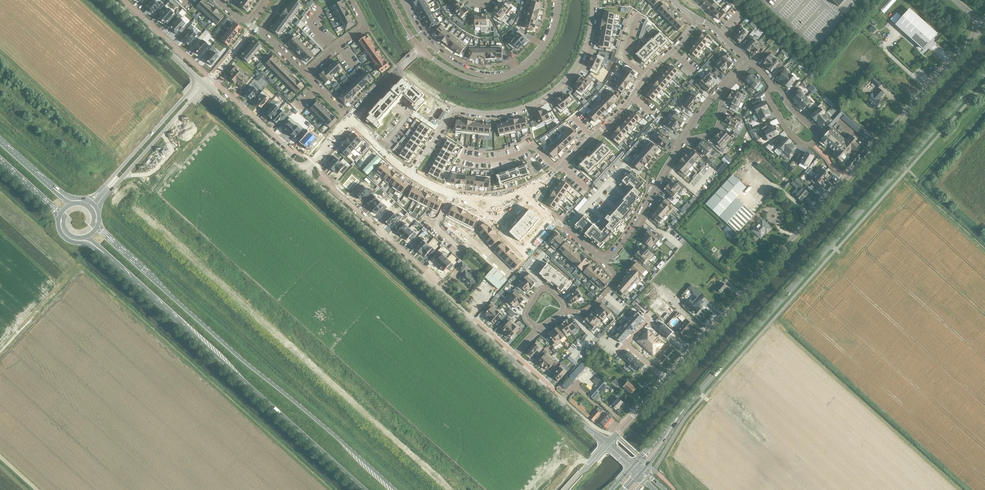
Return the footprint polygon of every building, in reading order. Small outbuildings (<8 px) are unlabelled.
[(204,0),(202,0),(196,6),(200,10),(207,3),(204,0)] [(295,0),(292,0),(289,3),(298,9),(301,5),(295,0)] [(345,5),(342,0),(332,6),(335,11),(345,5)] [(415,6),(418,10),(427,5),(429,4),(427,0),(425,0),(424,0),(424,1),(415,6)] [(705,6),(707,8),(708,9),(709,10),(717,2),(715,0),(711,0),(705,6)] [(880,8),(885,12),(897,0),(888,0),(880,8)] [(155,1),(148,8),(152,12),(159,5),(155,1)] [(249,7),(242,1),(241,1),(238,5),(239,5),(238,5),(242,8),(242,9),(243,8),(246,11),(249,7)] [(530,6),(530,7),(540,10),(542,4),(531,1),(530,6)] [(455,3),(450,7),(452,9),(451,11),(455,16),(457,14),(456,14),(464,7),(464,6),(462,4),(462,5),(460,2),(457,5),(455,3)] [(501,2),(497,7),(507,15),(513,7),(506,2),(504,4),(501,2)] [(717,2),(709,10),(712,13),(720,5),(717,2)] [(210,6),(207,3),(200,10),(204,14),(211,6),(210,6)] [(298,9),(289,3),(286,8),(294,14),(298,9)] [(427,5),(418,10),(421,15),(430,10),(431,9),(429,4),(427,5)] [(664,4),(658,10),(661,14),(668,7),(664,4)] [(345,5),(335,11),(337,15),(346,11),(346,10),(345,10),(343,6),(345,5)] [(720,5),(712,13),(713,14),(715,16),(723,8),(722,10),(719,7),(720,5)] [(215,10),(211,6),(204,14),(208,17),(215,10)] [(528,6),(527,11),(528,12),(539,15),(540,10),(530,7),(530,6),(528,6)] [(464,7),(456,14),(457,14),(463,20),(468,16),(466,14),(468,11),(464,7)] [(495,9),(493,12),(496,14),(494,17),(501,22),(507,15),(497,7),(496,7),(495,9)] [(668,7),(661,14),(664,17),(671,11),(670,10),(671,10),(669,9),(668,7)] [(161,16),(158,19),(161,21),(162,22),(164,23),(165,22),(166,22),(168,23),(174,17),(172,15),(173,13),(168,8),(164,12),(163,11),(160,15),(161,16)] [(294,14),(286,8),(283,12),(291,18),(294,14)] [(723,8),(715,16),(719,20),(722,17),(723,16),(727,12),(723,8)] [(219,13),(215,10),(208,17),(212,21),(219,13)] [(430,10),(421,15),(424,19),(432,14),(430,10)] [(896,24),(901,28),(905,32),(905,33),(905,32),(906,33),(923,49),(927,44),(929,42),(936,34),(909,10),(896,24)] [(349,15),(346,11),(337,15),(340,20),(349,15)] [(527,11),(525,17),(527,17),(537,20),(539,15),(528,12),(527,11)] [(603,12),(602,18),(615,20),(616,14),(609,13),(609,12),(606,11),(605,12),(603,12)] [(671,11),(664,17),(668,21),(674,14),(671,11)] [(291,18),(283,12),(280,16),(288,22),(291,18)] [(890,19),(895,23),(901,16),(897,12),(890,19)] [(223,17),(219,13),(212,21),(217,25),(223,17)] [(432,14),(424,19),(426,24),(435,19),(437,18),(434,13),(432,14)] [(674,14),(668,21),(671,24),(678,18),(674,14)] [(351,20),(349,15),(340,20),(342,25),(351,20)] [(474,19),(471,19),(471,26),(475,26),(475,27),(480,27),(480,28),(481,28),(480,15),(474,15),(474,19)] [(481,15),(480,15),(481,28),(490,28),(490,19),(487,19),(487,15),(483,15),(481,15)] [(173,25),(170,28),(173,30),(172,31),(176,34),(179,31),(182,28),(182,27),(185,24),(179,19),(180,18),(177,16),(171,23),(173,25)] [(288,22),(280,16),(279,17),(280,17),(277,21),(285,27),(288,22)] [(525,22),(535,25),(536,21),(537,21),(537,20),(527,17),(525,22)] [(435,19),(426,24),(429,29),(430,28),(431,29),(434,28),(434,26),(440,23),(437,18),(435,19)] [(602,18),(601,24),(614,26),(615,20),(602,18)] [(678,18),(671,24),(675,27),(681,21),(678,18)] [(354,25),(351,20),(342,25),(345,30),(354,25)] [(285,27),(277,21),(274,25),(273,24),(272,24),(282,31),(285,27)] [(523,21),(521,27),(528,29),(529,30),(532,31),(533,30),(534,30),(535,25),(525,22),(523,21)] [(681,21),(675,27),(678,31),(685,25),(681,21)] [(242,29),(234,23),(231,27),(239,33),(242,29)] [(282,31),(272,24),(269,29),(274,32),(274,33),(275,33),(278,36),(282,31)] [(442,24),(433,35),(438,38),(444,30),(445,30),(446,28),(442,24)] [(868,29),(873,33),(876,29),(872,25),(868,29)] [(739,33),(734,38),(738,41),(737,42),(739,43),(748,34),(742,29),(743,28),(741,26),(736,31),(739,33)] [(239,33),(231,27),(227,31),(235,37),(238,33),(238,34),(239,33)] [(187,29),(181,35),(184,38),(183,39),(185,41),(184,42),(187,45),(190,42),(193,38),(196,35),(191,30),(189,31),(187,29)] [(519,29),(513,36),(522,45),(523,45),(527,41),(523,37),(526,35),(519,29)] [(444,30),(438,38),(442,42),(449,33),(445,30),(444,30)] [(235,37),(227,31),(224,36),(231,42),(233,40),(233,39),(235,37)] [(449,33),(442,42),(447,45),(453,36),(455,35),(450,31),(449,33)] [(652,39),(651,39),(661,49),(664,46),(666,44),(669,42),(669,41),(660,32),(661,32),(660,32),(659,33),(660,33),(656,36),(655,37),(652,40),(652,39)] [(703,33),(701,36),(708,42),(711,38),(708,35),(707,35),(704,32),(703,33)] [(362,46),(370,40),(367,35),(359,41),(362,46)] [(453,36),(447,45),(447,46),(448,45),(451,48),(457,40),(459,38),(455,35),(453,36)] [(231,42),(224,36),(220,40),(228,46),(231,42)] [(292,47),(298,40),(294,36),(291,39),(290,40),(291,40),(288,43),(292,47)] [(513,37),(507,44),(513,49),(515,47),(518,49),(522,45),(513,36),(513,37)] [(698,39),(698,40),(705,45),(708,42),(701,36),(698,39)] [(750,42),(744,48),(749,52),(750,52),(749,52),(758,42),(758,43),(759,42),(754,38),(752,36),(748,40),(750,42)] [(457,40),(451,48),(455,51),(462,43),(463,41),(459,38),(457,40)] [(261,46),(258,43),(257,42),(254,39),(254,40),(250,44),(258,50),(261,46)] [(644,46),(644,47),(653,56),(656,53),(658,51),(660,49),(661,49),(651,39),(648,43),(647,43),(644,47),(644,46)] [(295,51),(302,44),(298,40),(292,47),(295,51)] [(373,45),(370,41),(371,40),(370,40),(362,46),(365,50),(373,45)] [(698,40),(695,44),(702,49),(705,45),(698,40)] [(462,43),(455,51),(460,55),(468,45),(463,41),(462,43)] [(200,42),(194,49),(198,53),(205,46),(200,42)] [(758,42),(749,52),(750,52),(754,56),(756,53),(756,54),(757,53),(759,50),(761,52),(765,48),(763,46),(762,46),(758,43),(758,42)] [(258,50),(250,44),(247,48),(254,54),(257,51),(258,50)] [(299,55),(306,48),(302,44),(295,51),(296,51),(295,51),(299,55)] [(695,44),(692,47),(699,53),(702,49),(695,44)] [(376,49),(373,45),(365,50),(368,55),(377,49),(376,49)] [(209,56),(205,60),(207,62),(206,62),(207,63),(210,65),(211,65),(212,65),(214,62),(218,56),(213,52),(215,49),(212,46),(206,53),(209,56)] [(636,54),(636,55),(644,63),(644,64),(645,64),(645,63),(648,61),(650,59),(653,56),(644,47),(643,47),(644,47),(640,50),(640,51),(636,54)] [(692,47),(689,51),(696,57),(699,53),(692,47)] [(254,54),(247,48),(243,52),(251,58),(254,54)] [(303,59),(310,52),(306,48),(299,55),(303,59)] [(380,53),(377,49),(368,55),(372,59),(380,53)] [(251,58),(243,52),(240,56),(243,59),(244,60),(247,63),(251,58)] [(311,59),(314,56),(310,52),(303,59),(307,62),(310,59),(310,60),(311,59)] [(719,58),(718,58),(729,69),(733,64),(727,59),(730,56),(725,52),(723,55),(719,59),(719,58)] [(766,59),(762,63),(765,65),(764,66),(766,68),(776,57),(771,53),(770,55),(768,52),(763,57),(766,59)] [(382,58),(380,54),(380,53),(372,59),(375,63),(383,58),(382,58)] [(591,58),(590,60),(590,61),(601,66),(602,66),(601,66),(605,58),(598,54),(596,57),(593,55),(592,58),(591,58)] [(277,60),(273,56),(265,63),(269,67),(277,60)] [(776,57),(766,68),(767,68),(771,72),(777,66),(779,68),(783,63),(780,61),(779,63),(775,59),(776,57)] [(386,62),(384,60),(383,58),(375,63),(378,68),(386,62)] [(716,65),(713,67),(718,71),(720,69),(723,73),(726,70),(727,71),(729,69),(718,58),(714,63),(716,65)] [(280,64),(277,60),(269,67),(273,71),(280,64)] [(341,68),(335,61),(331,64),(337,72),(341,68)] [(590,61),(587,66),(591,68),(589,71),(597,75),(601,66),(590,61)] [(390,67),(386,62),(378,68),(381,73),(382,72),(385,70),(386,69),(389,67),(390,67)] [(281,64),(280,64),(273,71),(277,75),(284,68),(280,64),(281,64)] [(337,72),(331,64),(329,66),(327,68),(333,75),(337,72)] [(671,65),(668,69),(675,75),(676,73),(678,71),(675,69),(675,68),(674,68),(671,65)] [(235,66),(230,72),(232,73),(230,75),(231,75),(229,78),(233,82),(232,82),(235,84),(236,83),(241,88),(245,83),(243,81),(245,78),(236,70),(238,68),(235,66)] [(627,66),(624,70),(633,77),(636,73),(633,71),(632,70),(627,66)] [(782,74),(778,79),(783,83),(783,84),(791,74),(786,70),(787,69),(784,67),(780,72),(782,74)] [(288,72),(284,68),(277,75),(281,79),(288,72)] [(333,75),(327,68),(323,72),(323,71),(322,72),(329,79),(333,75)] [(668,69),(665,73),(672,79),(675,75),(668,69)] [(626,72),(623,76),(630,81),(633,77),(624,70),(624,71),(626,72)] [(366,71),(362,75),(370,83),(374,79),(366,71)] [(705,74),(702,78),(712,87),(711,87),(715,82),(713,80),(712,79),(710,77),(712,75),(707,71),(705,74)] [(292,76),(288,72),(281,79),(285,82),(292,76)] [(329,79),(322,72),(318,75),(319,76),(319,77),(320,78),(320,77),(325,83),(329,79)] [(665,73),(662,76),(669,82),(672,79),(665,73)] [(747,77),(744,80),(756,90),(762,83),(757,79),(756,78),(751,74),(748,78),(747,77)] [(791,74),(783,84),(788,88),(796,79),(791,75),(792,74),(791,74)] [(370,83),(362,75),(358,79),(365,86),(368,82),(370,83)] [(295,79),(292,76),(285,82),(289,86),(296,79),(295,78),(295,79)] [(581,76),(577,81),(587,89),(591,85),(590,84),(592,81),(587,77),(585,79),(581,76)] [(618,78),(628,85),(631,81),(630,81),(623,76),(620,79),(618,78)] [(662,76),(659,80),(666,86),(669,82),(662,76)] [(881,84),(873,77),(870,81),(878,88),(881,84)] [(370,115),(367,119),(378,129),(382,123),(380,121),(403,95),(413,104),(411,107),(417,111),(426,101),(422,97),(424,96),(403,78),(397,85),(396,85),(383,100),(382,99),(369,114),(370,115)] [(618,78),(616,82),(625,89),(628,85),(618,78)] [(697,82),(695,85),(699,89),(702,86),(708,92),(712,87),(702,78),(701,79),(702,79),(699,83),(697,82)] [(300,83),(296,79),(289,86),(292,90),(300,83)] [(365,86),(358,79),(354,82),(361,90),(362,89),(361,89),(365,86)] [(659,80),(655,84),(662,90),(666,86),(659,80)] [(576,84),(574,87),(577,89),(575,91),(582,97),(587,89),(577,81),(575,83),(576,84)] [(361,90),(354,82),(350,86),(357,93),(361,90)] [(617,84),(614,88),(622,93),(625,89),(616,82),(615,82),(617,84)] [(304,87),(300,83),(292,90),(296,94),(304,87)] [(655,84),(652,87),(652,88),(659,93),(662,90),(655,84)] [(814,93),(817,90),(813,84),(809,88),(814,93)] [(248,86),(243,92),(245,94),(244,95),(247,98),(247,97),(250,100),(252,98),(253,97),(252,97),(257,92),(252,87),(251,88),(248,86)] [(357,93),(350,86),(346,90),(353,97),(357,93)] [(652,88),(649,91),(656,97),(659,93),(652,88)] [(872,93),(866,99),(872,104),(871,105),(871,106),(873,108),(874,108),(875,107),(876,108),(877,106),(878,107),(879,106),(881,105),(881,104),(880,103),(882,101),(879,99),(884,93),(879,88),(873,94),(872,93)] [(797,95),(793,100),(797,105),(806,96),(802,91),(800,89),(795,93),(797,95)] [(353,97),(346,90),(342,94),(349,101),(353,97)] [(610,90),(606,94),(615,103),(619,99),(610,90)] [(692,90),(686,98),(696,106),(699,103),(698,103),(700,100),(696,97),(698,95),(692,90)] [(729,95),(741,102),(741,101),(740,101),(743,95),(745,96),(746,93),(741,91),(739,93),(733,90),(730,95),(729,95)] [(258,101),(255,105),(258,108),(258,107),(260,108),(260,109),(261,108),(270,98),(262,91),(257,96),(259,98),(257,101),(258,101)] [(649,91),(646,95),(653,101),(656,97),(649,91)] [(349,101),(342,94),(338,98),(345,105),(349,101)] [(565,94),(560,98),(568,108),(568,107),(567,106),(574,100),(570,95),(567,97),(565,94)] [(602,98),(611,107),(615,103),(606,94),(607,96),(603,99),(602,98)] [(728,99),(727,102),(731,104),(730,107),(736,110),(737,107),(738,107),(741,102),(729,95),(727,99),(728,99)] [(806,96),(797,105),(802,110),(807,105),(809,107),(813,103),(811,101),(806,96)] [(558,105),(555,107),(561,113),(568,108),(560,98),(558,100),(556,102),(558,105)] [(602,98),(598,102),(607,111),(611,107),(602,98)] [(681,102),(679,105),(684,109),(686,106),(692,111),(695,106),(696,107),(696,106),(686,98),(682,103),(681,102)] [(314,113),(321,105),(317,101),(310,109),(314,113)] [(594,105),(603,114),(606,111),(607,111),(598,102),(595,106),(594,105)] [(765,102),(752,108),(755,114),(768,108),(765,102)] [(268,111),(265,114),(270,119),(279,110),(279,109),(274,105),(272,107),(269,104),(266,108),(268,111)] [(318,116),(325,109),(321,105),(314,113),(318,116)] [(594,105),(590,109),(599,118),(603,114),(594,105)] [(822,107),(811,116),(815,121),(826,112),(822,107)] [(768,108),(755,114),(755,115),(756,114),(758,120),(760,123),(765,120),(764,118),(770,115),(767,109),(768,108)] [(321,120),(328,113),(325,109),(318,116),(321,120)] [(592,111),(588,115),(595,122),(599,118),(590,109),(592,111)] [(279,110),(270,119),(271,120),(276,124),(278,121),(279,121),(281,122),(281,123),(287,117),(279,110)] [(540,111),(546,123),(554,119),(551,112),(548,113),(546,110),(543,111),(543,110),(540,111)] [(537,118),(534,120),(536,126),(545,122),(545,123),(546,123),(540,111),(534,114),(537,118)] [(669,118),(668,119),(681,127),(680,127),(684,122),(677,117),(679,114),(674,111),(672,114),(674,115),(671,120),(669,118)] [(633,112),(630,116),(639,123),(642,119),(637,115),(636,114),(633,112)] [(826,112),(815,121),(816,121),(820,126),(825,122),(827,124),(832,120),(830,117),(830,118),(826,113),(826,112)] [(325,124),(332,116),(330,114),(328,113),(321,120),(325,124)] [(725,119),(724,121),(735,128),(739,122),(740,122),(741,119),(736,116),(734,119),(728,115),(726,119),(725,119)] [(329,128),(337,120),(332,116),(325,124),(329,128)] [(630,116),(627,119),(635,127),(635,126),(634,125),(637,122),(638,123),(639,123),(630,116)] [(290,118),(281,127),(283,128),(282,130),(287,135),(298,123),(297,123),(297,124),(290,118)] [(525,118),(519,119),(521,129),(527,128),(526,124),(527,123),(527,120),(525,119),(525,118)] [(627,119),(624,123),(632,130),(635,127),(627,119)] [(668,119),(663,126),(670,131),(672,129),(676,132),(678,129),(679,129),(681,127),(668,119)] [(514,120),(508,121),(511,134),(516,133),(514,120)] [(507,122),(502,123),(505,136),(506,135),(505,135),(511,134),(508,121),(507,122)] [(298,123),(287,135),(288,135),(289,134),(293,137),(293,138),(294,138),(295,137),(297,139),(305,130),(298,123)] [(421,123),(418,127),(427,133),(430,129),(421,123)] [(485,123),(484,136),(490,136),(490,129),(492,129),(492,126),(491,125),(491,124),(485,123)] [(497,126),(496,127),(497,129),(498,130),(500,137),(505,136),(502,123),(497,125),(497,126)] [(624,123),(621,126),(627,132),(630,129),(632,130),(624,123)] [(752,124),(748,125),(752,134),(758,132),(756,128),(754,129),(752,124)] [(646,134),(653,127),(650,125),(644,131),(646,134)] [(620,126),(617,130),(626,137),(624,136),(627,132),(621,126),(620,126)] [(775,126),(762,133),(766,141),(771,138),(773,138),(772,137),(778,134),(776,130),(777,129),(775,126)] [(418,127),(416,131),(424,137),(427,133),(418,127)] [(571,128),(567,132),(574,140),(578,136),(571,128)] [(824,136),(821,140),(834,152),(832,154),(836,157),(837,156),(843,160),(841,162),(842,163),(844,160),(845,160),(847,158),(847,157),(850,154),(850,155),(854,151),(852,150),(857,144),(859,145),(860,144),(858,141),(857,141),(850,135),(845,140),(841,136),(839,135),(832,128),(828,132),(824,136)] [(660,129),(653,137),(665,148),(667,146),(666,146),(669,142),(664,138),(667,135),(660,129)] [(617,130),(614,133),(614,134),(623,141),(626,137),(617,130)] [(717,134),(717,135),(728,144),(727,143),(731,139),(732,139),(734,137),(730,133),(728,135),(722,130),(718,135),(718,134),(718,135),(717,134)] [(416,131),(413,135),(422,141),(424,137),(416,131)] [(567,132),(563,136),(570,143),(574,140),(567,132)] [(354,133),(350,137),(358,144),(361,140),(354,133)] [(308,134),(300,142),(306,147),(313,139),(308,134)] [(614,134),(611,137),(619,145),(623,141),(614,134)] [(413,135),(410,139),(419,145),(422,141),(413,135)] [(715,138),(713,140),(717,144),(715,146),(722,151),(728,144),(717,135),(715,137),(715,138)] [(557,137),(557,138),(566,147),(567,147),(566,146),(570,143),(563,136),(559,139),(557,137)] [(350,137),(347,141),(354,148),(358,144),(350,137)] [(786,137),(776,148),(781,153),(791,142),(786,137)] [(557,138),(553,141),(562,151),(566,147),(557,138)] [(410,139),(408,143),(416,149),(419,145),(410,139)] [(447,140),(445,144),(454,149),(456,145),(456,146),(457,145),(456,144),(448,140),(447,140)] [(649,140),(645,145),(655,153),(659,149),(649,140)] [(700,144),(697,147),(702,152),(701,152),(703,153),(707,157),(713,150),(702,140),(699,143),(700,144)] [(347,141),(343,145),(350,152),(354,148),(347,141)] [(550,145),(549,145),(558,155),(562,151),(553,141),(554,143),(551,147),(550,145)] [(603,142),(596,150),(605,159),(612,152),(613,151),(612,151),(606,145),(606,144),(603,142)] [(791,142),(781,153),(782,152),(787,156),(789,159),(793,154),(791,152),(795,147),(791,143),(791,142)] [(408,143),(405,147),(414,153),(416,149),(408,143)] [(445,144),(443,148),(452,153),(454,149),(445,144)] [(343,145),(339,150),(347,156),(350,152),(343,145)] [(549,145),(545,149),(554,159),(558,155),(549,145)] [(641,149),(652,159),(652,158),(651,157),(651,158),(651,157),(655,153),(645,145),(646,146),(643,150),(641,149)] [(405,147),(402,151),(411,157),(414,153),(405,147)] [(443,148),(440,152),(449,158),(452,153),(443,148)] [(641,149),(637,153),(648,163),(652,159),(641,149)] [(691,149),(687,154),(698,163),(702,159),(691,149)] [(587,157),(597,167),(605,159),(596,150),(588,158),(587,157)] [(402,151),(399,155),(408,161),(411,157),(402,151)] [(440,152),(438,157),(447,162),(449,158),(440,152)] [(801,160),(800,162),(808,167),(814,156),(811,154),(810,155),(806,152),(802,158),(801,159),(801,160)] [(634,157),(633,157),(644,167),(647,163),(648,163),(637,153),(639,155),(635,159),(634,157)] [(368,174),(383,159),(378,154),(363,170),(368,174)] [(683,157),(683,158),(692,166),(696,162),(697,163),(698,163),(687,154),(683,158),(683,157)] [(728,164),(733,159),(727,154),(723,159),(728,164)] [(331,163),(328,166),(333,170),(340,163),(333,156),(328,161),(331,163)] [(438,157),(436,161),(445,166),(447,162),(438,157)] [(580,165),(579,165),(580,166),(580,165),(588,174),(589,174),(596,166),(597,167),(587,157),(580,165)] [(633,157),(629,162),(640,171),(644,167),(633,157)] [(683,158),(679,162),(690,172),(690,171),(688,170),(692,166),(683,158)] [(436,161),(433,165),(442,170),(445,166),(436,161)] [(543,167),(538,162),(537,164),(534,166),(539,171),(541,169),(543,167)] [(680,163),(676,167),(680,170),(678,173),(684,178),(690,172),(679,162),(680,163)] [(340,163),(333,170),(337,174),(340,171),(342,174),(347,169),(340,163)] [(383,164),(375,174),(380,177),(388,167),(383,164)] [(527,164),(517,168),(521,179),(531,176),(527,164)] [(433,165),(431,170),(440,175),(442,170),(433,165)] [(816,172),(826,181),(829,179),(828,178),(830,176),(826,172),(828,170),(823,166),(817,173),(816,172)] [(388,167),(380,177),(381,176),(385,179),(384,180),(392,171),(388,167)] [(517,168),(507,172),(511,183),(521,179),(517,168)] [(429,173),(428,174),(429,174),(437,178),(437,179),(438,179),(438,178),(440,175),(431,170),(429,173)] [(392,171),(384,180),(388,184),(396,174),(392,171)] [(584,215),(575,225),(597,245),(600,248),(613,233),(614,234),(616,232),(617,232),(618,231),(618,230),(620,227),(621,227),(622,226),(622,225),(624,222),(623,222),(635,209),(632,207),(643,194),(638,190),(644,183),(631,171),(622,181),(627,186),(629,183),(632,186),(634,188),(623,200),(625,201),(610,218),(608,216),(605,219),(608,222),(610,223),(602,231),(602,232),(589,221),(590,220),(589,220),(584,215)] [(507,172),(496,175),(500,186),(511,183),(507,172)] [(811,176),(809,179),(813,183),(816,181),(821,186),(825,181),(825,182),(826,181),(826,182),(826,181),(816,172),(812,177),(811,176)] [(349,174),(341,183),(346,188),(352,182),(355,184),(359,180),(356,177),(355,178),(349,174)] [(396,174),(388,184),(389,183),(393,186),(392,187),(392,188),(400,177),(396,174)] [(732,174),(705,203),(719,216),(736,198),(745,186),(732,174)] [(400,177),(392,188),(396,191),(404,181),(401,178),(400,177)] [(802,201),(808,194),(801,187),(803,184),(797,179),(794,182),(800,187),(799,189),(800,190),(795,195),(802,201)] [(562,180),(559,185),(569,192),(572,188),(562,180)] [(670,182),(668,184),(679,194),(685,187),(679,181),(677,184),(673,180),(671,183),(670,182)] [(404,181),(396,191),(397,191),(401,194),(409,185),(404,181)] [(668,185),(664,189),(670,195),(668,197),(673,201),(675,198),(674,198),(678,194),(679,194),(668,184),(668,185)] [(556,188),(555,189),(566,197),(566,196),(564,195),(567,191),(569,192),(559,185),(556,189),(556,188)] [(413,187),(408,198),(413,200),(418,189),(413,187)] [(418,189),(413,200),(417,203),(423,192),(418,189)] [(555,189),(552,194),(563,201),(566,197),(555,189)] [(363,193),(358,199),(362,203),(370,193),(366,190),(365,190),(364,192),(363,193)] [(423,192),(417,203),(422,206),(428,194),(423,192)] [(428,194),(422,206),(427,208),(433,196),(428,194)] [(552,194),(549,198),(558,204),(561,200),(563,201),(552,194)] [(371,203),(368,205),(371,208),(370,209),(372,211),(372,210),(380,202),(373,196),(368,200),(371,203)] [(433,196),(427,208),(428,207),(432,209),(432,210),(437,199),(433,197),(434,197),(433,196)] [(549,198),(546,203),(555,209),(558,204),(549,198)] [(719,216),(738,232),(754,214),(736,198),(719,216)] [(437,199),(432,210),(437,213),(443,202),(437,199)] [(665,199),(662,203),(672,213),(676,208),(665,199)] [(380,202),(372,210),(377,215),(380,211),(382,213),(387,208),(380,202)] [(662,204),(658,208),(668,217),(672,213),(662,203),(661,204),(662,204)] [(453,205),(448,216),(453,219),(459,207),(453,205)] [(459,207),(453,219),(458,221),(463,210),(459,207)] [(658,208),(655,212),(665,221),(665,220),(663,219),(666,215),(668,217),(658,208)] [(463,210),(458,221),(463,224),(468,212),(463,210)] [(515,226),(509,232),(520,241),(525,235),(526,236),(535,225),(540,219),(530,210),(524,216),(523,214),(520,218),(519,218),(516,221),(517,221),(514,225),(515,226)] [(391,211),(383,221),(388,225),(394,219),(397,222),(401,217),(398,215),(396,216),(391,211)] [(468,212),(463,224),(468,226),(473,215),(469,213),(468,212)] [(655,212),(651,216),(654,219),(652,222),(657,226),(659,223),(661,225),(665,221),(655,212)] [(473,215),(468,226),(473,229),(478,218),(473,215)] [(767,225),(765,224),(766,223),(765,223),(762,220),(753,230),(757,235),(760,238),(760,237),(761,238),(765,233),(766,234),(771,228),(767,225),(768,225),(767,225)] [(485,222),(476,230),(479,235),(489,226),(488,226),(485,222)] [(400,230),(398,232),(402,236),(409,229),(402,223),(398,227),(400,230)] [(489,226),(479,235),(481,237),(483,239),(493,230),(489,226)] [(735,233),(727,226),(723,230),(731,238),(735,233)] [(402,236),(402,237),(406,241),(410,238),(412,240),(416,235),(409,229),(402,236)] [(493,230),(483,239),(486,243),(496,235),(493,230)] [(648,230),(644,234),(655,244),(654,242),(657,238),(659,240),(661,237),(656,233),(654,235),(648,230)] [(556,232),(548,241),(552,244),(551,246),(560,236),(556,232)] [(645,235),(641,239),(651,248),(655,244),(644,234),(644,235),(645,235)] [(496,235),(486,243),(490,247),(500,239),(496,235)] [(560,236),(551,246),(555,250),(564,240),(560,236),(561,236),(560,236)] [(418,245),(415,249),(420,253),(427,245),(420,238),(416,243),(418,245)] [(566,241),(559,250),(563,254),(570,245),(566,241)] [(502,242),(494,251),(498,255),(507,246),(502,242)] [(420,253),(422,255),(423,254),(425,256),(427,254),(430,256),(434,251),(427,245),(420,253)] [(570,245),(563,254),(566,257),(565,258),(566,258),(574,249),(570,246),(571,245),(570,245)] [(507,246),(498,255),(501,259),(510,250),(507,246)] [(639,250),(638,250),(649,260),(650,260),(655,255),(648,249),(647,250),(643,246),(641,249),(640,248),(639,250)] [(574,249),(566,258),(569,261),(577,252),(574,249)] [(510,250),(501,259),(505,263),(514,254),(510,250)] [(638,251),(634,255),(645,265),(649,260),(638,250),(638,251)] [(577,252),(569,261),(570,262),(570,261),(574,264),(572,265),(572,266),(582,255),(580,254),(579,254),(577,252)] [(437,260),(435,263),(437,265),(439,267),(446,259),(439,253),(435,258),(437,260)] [(514,254),(505,263),(509,267),(518,258),(514,255),(515,254),(514,254)] [(582,255),(572,266),(576,269),(586,259),(582,255)] [(518,258),(509,267),(513,271),(522,262),(518,258)] [(446,259),(439,267),(444,271),(446,268),(449,270),(453,265),(446,259)] [(586,259),(576,269),(578,267),(582,271),(590,262),(586,259)] [(662,261),(657,267),(660,269),(665,264),(662,261)] [(460,277),(471,287),(477,280),(465,270),(465,271),(464,269),(467,266),(462,262),(457,268),(462,272),(463,273),(460,277)] [(637,262),(633,266),(642,275),(646,270),(637,262)] [(542,270),(539,274),(543,276),(542,277),(543,277),(545,279),(547,280),(546,280),(547,281),(549,282),(550,283),(551,283),(554,285),(558,288),(557,289),(561,292),(562,291),(564,288),(566,290),(567,290),(569,287),(570,286),(571,284),(572,284),(571,283),(569,282),(569,281),(570,281),(563,276),(562,275),(560,273),(559,272),(558,272),(556,270),(547,264),(544,268),(543,270),(542,270)] [(590,264),(582,273),(586,277),(595,267),(594,267),(590,264)] [(633,266),(629,270),(640,280),(641,280),(639,278),(642,275),(633,266)] [(595,267),(586,277),(590,280),(589,281),(590,281),(599,271),(595,267)] [(493,268),(485,277),(498,289),(507,280),(493,268)] [(630,271),(626,275),(637,284),(640,280),(629,270),(630,271)] [(599,271),(590,281),(593,284),(602,274),(599,271)] [(524,274),(520,279),(522,280),(531,288),(535,284),(535,283),(534,283),(529,279),(531,276),(527,272),(525,275),(524,274)] [(602,274),(593,284),(597,288),(607,277),(606,277),(606,278),(602,275),(602,274)] [(626,275),(623,279),(631,287),(635,283),(637,284),(626,275)] [(607,277),(597,288),(599,286),(603,289),(607,285),(607,286),(608,285),(607,284),(610,281),(607,277)] [(623,280),(620,284),(630,292),(628,290),(631,287),(623,279),(623,280)] [(522,280),(516,287),(521,291),(523,289),(527,292),(529,290),(530,291),(532,288),(531,288),(522,280)] [(721,293),(727,287),(722,282),(716,289),(721,293)] [(620,284),(616,288),(621,292),(620,294),(623,296),(624,295),(626,297),(630,292),(620,284)] [(469,301),(474,305),(474,304),(484,293),(480,289),(481,288),(477,285),(473,291),(475,293),(469,301)] [(572,295),(568,298),(571,302),(570,302),(572,304),(575,302),(578,300),(584,295),(577,287),(571,292),(573,294),(572,295)] [(690,300),(686,305),(688,307),(688,308),(688,309),(690,311),(691,311),(692,310),(693,311),(692,312),(693,313),(694,312),(696,314),(701,308),(700,307),(701,306),(701,305),(703,303),(701,300),(703,298),(704,296),(697,289),(693,293),(697,297),(693,302),(690,300)] [(513,290),(509,294),(519,304),(520,304),(524,300),(513,290)] [(490,298),(484,293),(474,304),(479,309),(486,301),(488,304),(493,298),(491,297),(490,298)] [(505,299),(503,302),(508,306),(510,303),(512,305),(512,306),(513,306),(516,308),(519,304),(509,294),(505,299)] [(487,312),(485,315),(490,319),(498,310),(493,306),(494,305),(492,303),(491,303),(487,307),(490,309),(489,310),(488,311),(487,311),(487,312)] [(602,304),(598,308),(598,309),(607,317),(609,318),(613,313),(602,304)] [(490,319),(489,319),(494,324),(499,318),(502,320),(506,315),(499,309),(498,310),(490,319)] [(598,309),(594,313),(597,315),(597,316),(598,316),(603,321),(607,317),(598,309)] [(643,319),(635,311),(630,316),(639,324),(643,319)] [(589,315),(587,317),(587,318),(587,317),(596,325),(598,327),(602,322),(592,313),(590,316),(589,315)] [(639,324),(630,316),(631,317),(627,322),(625,320),(635,329),(639,324)] [(505,325),(502,329),(505,332),(504,333),(506,335),(507,334),(506,334),(516,323),(509,317),(503,323),(505,325)] [(587,318),(583,322),(584,323),(584,322),(592,330),(596,325),(587,317),(587,318)] [(567,319),(564,322),(571,331),(571,332),(571,333),(576,329),(577,330),(580,328),(576,323),(574,324),(570,319),(568,320),(567,319)] [(635,329),(625,320),(621,325),(630,333),(635,329)] [(687,320),(678,330),(684,335),(693,325),(687,320)] [(564,323),(559,326),(566,335),(571,332),(571,331),(564,322),(564,323)] [(516,323),(506,334),(507,334),(512,339),(512,338),(516,333),(519,335),(523,330),(521,328),(516,323)] [(672,332),(662,323),(657,330),(666,338),(672,332)] [(630,333),(621,325),(622,327),(618,331),(617,330),(616,330),(626,338),(630,333)] [(557,327),(552,331),(553,331),(560,340),(565,336),(557,327)] [(661,348),(664,344),(648,329),(645,333),(644,332),(636,341),(653,356),(657,352),(657,353),(661,348)] [(626,338),(616,330),(612,335),(614,336),(621,343),(626,338)] [(553,331),(548,335),(551,338),(550,338),(551,339),(551,338),(553,341),(550,343),(554,347),(557,345),(557,346),(562,342),(560,340),(553,331)] [(536,341),(527,352),(532,357),(537,351),(539,353),(544,348),(536,341)] [(541,358),(538,362),(540,364),(539,364),(542,367),(552,356),(545,350),(539,356),(541,358)] [(622,358),(630,365),(628,366),(636,358),(628,351),(622,358)] [(552,356),(542,367),(543,367),(543,366),(547,370),(552,365),(554,367),(558,362),(556,360),(552,356)] [(643,365),(636,358),(628,366),(635,373),(637,371),(643,365)] [(566,390),(575,381),(574,380),(587,365),(583,361),(569,376),(571,377),(562,386),(566,390)] [(556,372),(553,376),(556,379),(556,380),(558,382),(561,378),(561,379),(563,376),(565,374),(568,371),(560,364),(555,369),(557,371),(556,372)] [(597,385),(602,379),(598,375),(592,380),(597,385)] [(592,391),(595,393),(604,383),(601,380),(592,391)] [(631,394),(636,388),(628,381),(626,384),(624,383),(622,386),(623,387),(631,394)] [(604,383),(595,393),(597,395),(606,384),(604,383)] [(595,393),(592,391),(589,395),(596,400),(599,397),(597,395),(595,393)] [(570,397),(570,400),(589,417),(591,416),(584,409),(586,408),(581,404),(579,405),(570,397)] [(616,401),(613,404),(612,405),(617,409),(623,403),(619,398),(616,401)] [(599,407),(589,418),(593,422),(596,418),(599,415),(603,411),(599,407)] [(599,415),(596,418),(599,421),(607,428),(614,420),(611,417),(612,416),(609,414),(609,415),(606,413),(602,418),(599,415)]
